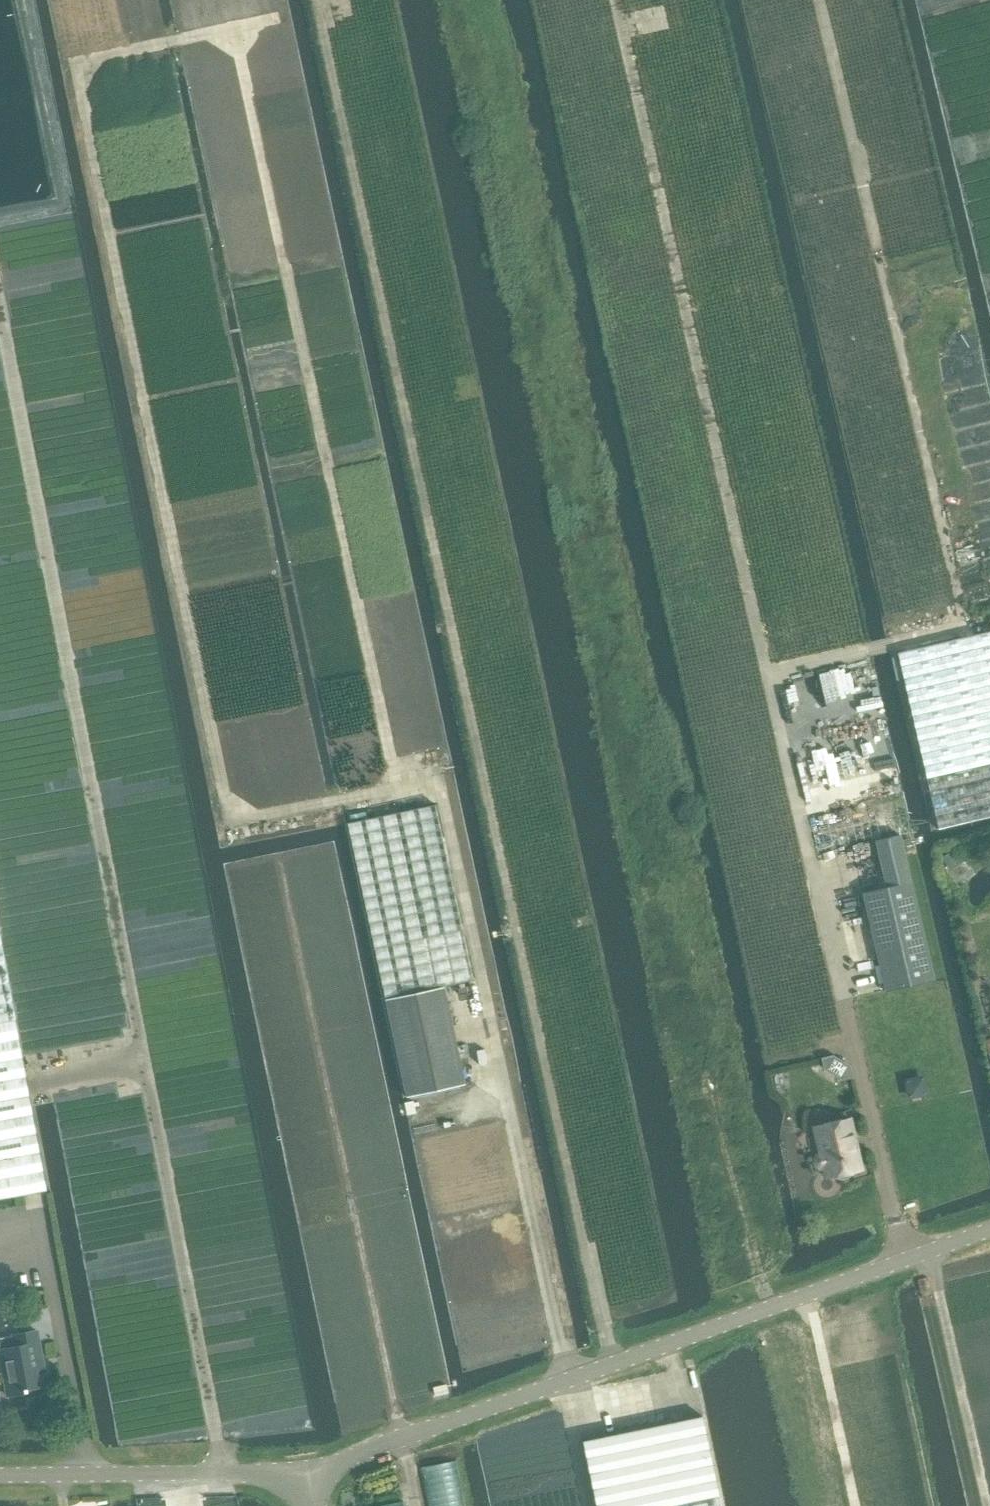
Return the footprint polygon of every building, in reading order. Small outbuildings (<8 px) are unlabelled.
[(511,327),(513,337),(533,333),(531,323),(511,327)] [(938,829),(989,817),(989,631),(897,653),(938,829)] [(345,825),(385,999),(443,987),(473,980),(433,805),(345,825)] [(887,888),(863,893),(886,992),(934,980),(900,835),(876,841),(887,888)] [(962,860),(953,849),(942,857),(951,869),(962,860)] [(15,1018),(0,938),(0,1021),(15,1018)] [(385,999),(407,1097),(465,1084),(443,987),(385,999)] [(0,1021),(0,1199),(44,1191),(46,1191),(31,1106),(15,1018),(0,1021)] [(820,1059),(823,1070),(840,1080),(851,1079),(849,1066),(832,1056),(820,1059)] [(921,1077),(905,1080),(908,1096),(925,1093),(921,1077)] [(403,1103),(406,1116),(415,1114),(413,1101),(403,1103)] [(814,1159),(814,1163),(816,1166),(819,1168),(823,1168),(825,1178),(835,1176),(838,1178),(842,1178),(845,1178),(848,1175),(850,1172),(855,1171),(848,1137),(853,1136),(849,1119),(813,1127),(820,1154),(816,1156),(814,1159)] [(36,1370),(44,1369),(37,1331),(13,1336),(0,1338),(0,1354),(8,1396),(27,1392),(27,1388),(39,1386),(36,1370)] [(432,1388),(434,1397),(447,1394),(445,1384),(432,1388)] [(701,1419),(581,1442),(595,1505),(720,1505),(701,1419)]
